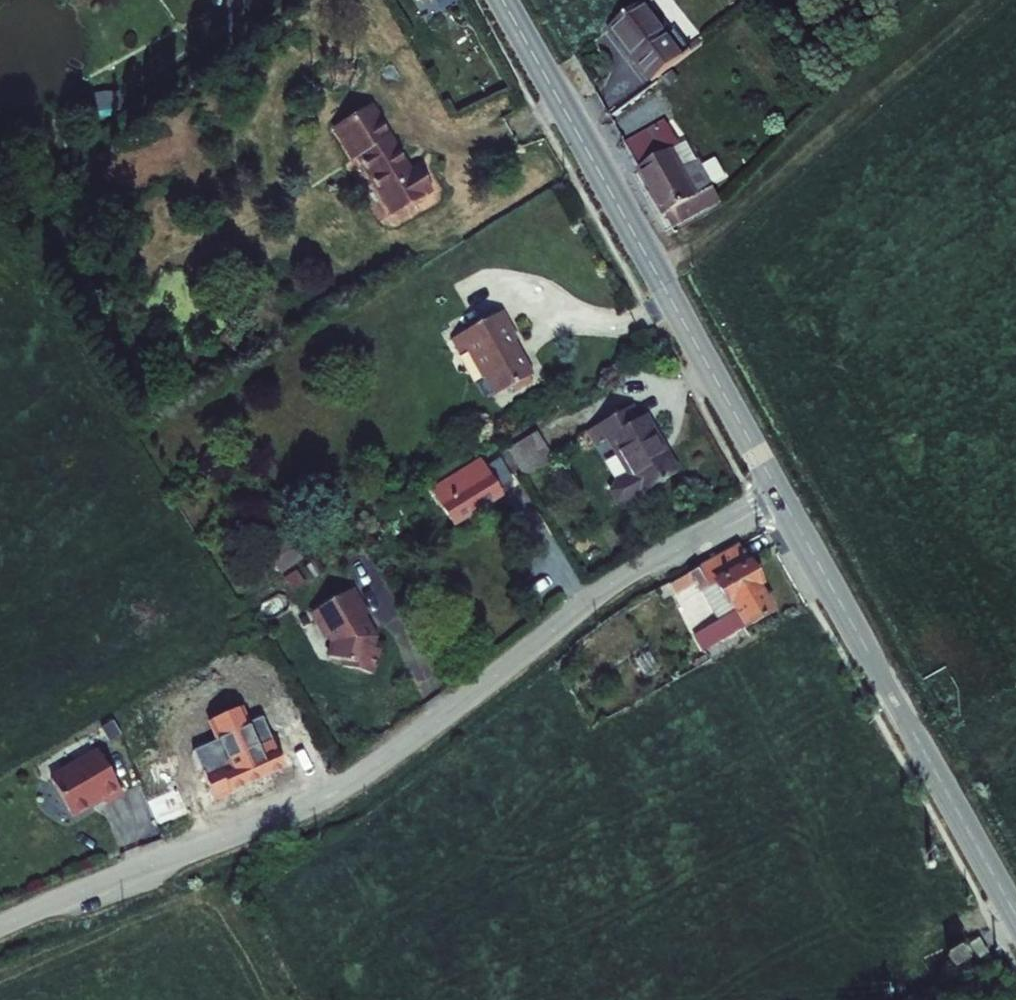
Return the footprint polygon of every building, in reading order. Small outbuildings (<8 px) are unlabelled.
[(581,5),(620,66),(663,38),(648,14),(641,17),(631,0),(590,0),(581,5)] [(651,128),(638,104),(601,125),(647,208),(683,187),(676,175),(687,169),(685,166),(699,159),(689,140),(675,148),(672,142),(669,144),(654,152),(643,133),(651,128)] [(374,105),(333,129),(352,161),(357,158),(391,216),(434,193),(421,171),(416,174),(374,105)] [(659,125),(651,128),(643,133),(654,152),(669,144),(659,125)] [(694,182),(687,169),(676,175),(683,187),(694,182)] [(490,395),(509,383),(530,369),(534,367),(513,335),(520,331),(502,301),(460,328),(469,344),(486,373),(478,378),(490,395)] [(469,344),(460,328),(450,334),(460,350),(469,344)] [(535,378),(530,369),(509,383),(514,392),(535,378)] [(628,415),(620,401),(574,427),(581,442),(597,433),(617,469),(604,476),(599,486),(604,496),(616,497),(662,471),(640,433),(642,431),(632,412),(628,415)] [(517,454),(528,474),(550,461),(539,441),(517,454)] [(417,492),(440,526),(487,496),(466,462),(417,492)] [(282,575),(301,558),(285,541),(267,559),(282,575)] [(736,619),(695,642),(702,654),(769,617),(754,589),(760,586),(737,548),(693,570),(707,596),(714,591),(723,607),(728,604),(736,619)] [(335,664),(331,679),(347,683),(355,685),(353,690),(375,696),(378,686),(381,684),(379,681),(382,671),(376,669),(379,659),(367,639),(370,636),(355,611),(315,634),(329,658),(332,659),(335,664)] [(204,748),(187,756),(208,804),(277,769),(253,720),(237,729),(241,735),(207,755),(204,748)] [(45,784),(64,823),(96,807),(98,812),(117,803),(96,759),(93,761),(92,757),(73,767),(75,770),(45,784)] [(945,959),(954,973),(968,965),(959,951),(945,959)]
